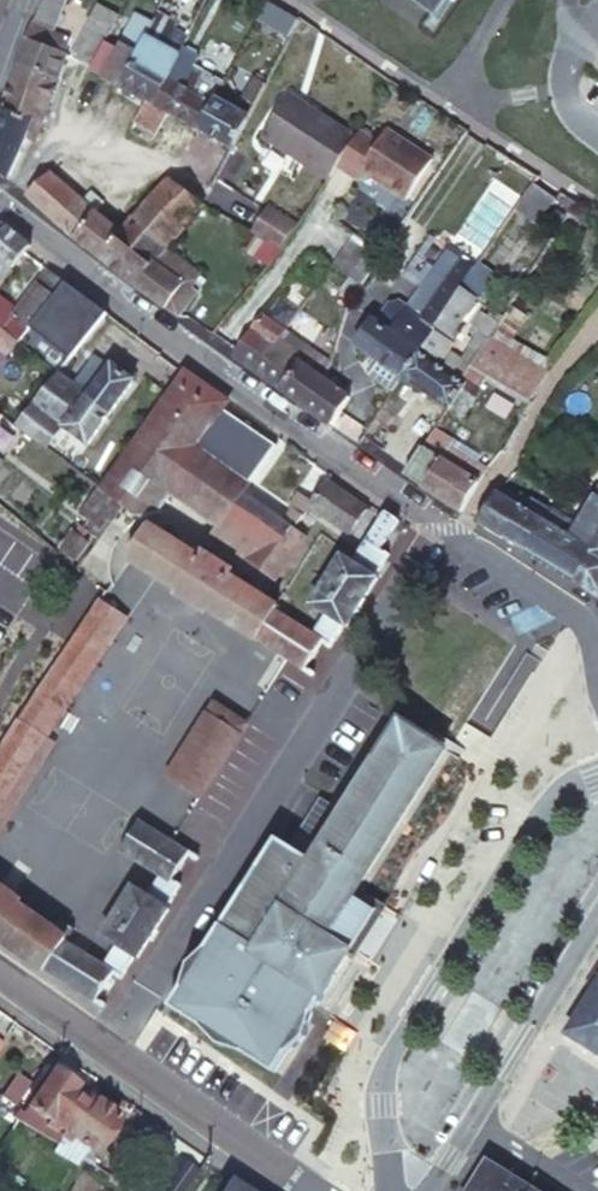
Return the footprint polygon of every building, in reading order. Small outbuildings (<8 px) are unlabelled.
[(436,10),(443,0),(422,0),(436,10)] [(118,28),(123,17),(101,6),(74,59),(95,71),(103,56),(110,42),(118,28)] [(295,36),(305,16),(298,11),(292,7),(280,29),(295,36)] [(165,46),(147,36),(121,86),(142,98),(148,101),(154,105),(165,83),(185,46),(189,36),(200,17),(186,9),(165,46)] [(151,29),(154,22),(140,14),(121,47),(110,42),(103,56),(95,71),(121,86),(147,36),(151,29)] [(72,41),(32,22),(25,40),(18,59),(61,76),(63,68),(68,55),(72,41)] [(175,117),(200,130),(223,88),(218,85),(221,79),(194,65),(199,54),(185,46),(165,83),(154,105),(169,114),(175,117)] [(61,76),(18,59),(12,76),(4,98),(1,105),(44,123),(53,98),(61,76)] [(267,89),(269,85),(252,75),(239,97),(223,88),(200,130),(209,136),(234,151),(245,130),(267,89)] [(291,92),(263,135),(328,176),(355,133),(291,92)] [(158,133),(169,114),(154,105),(148,101),(136,120),(158,133)] [(1,105),(0,108),(0,169),(9,177),(29,137),(38,139),(44,123),(1,105)] [(361,129),(339,163),(359,176),(364,169),(410,198),(436,157),(389,128),(380,141),(361,129)] [(73,236),(94,212),(49,171),(26,192),(34,200),(55,219),(73,236)] [(165,249),(203,207),(170,177),(120,232),(118,234),(153,261),(165,249)] [(215,187),(223,191),(229,181),(221,177),(215,187)] [(533,181),(516,206),(537,221),(555,196),(533,181)] [(575,210),(580,202),(571,196),(567,193),(561,203),(575,210)] [(312,245),(331,215),(335,208),(318,196),(301,223),(299,227),(283,251),(297,263),(299,265),(312,245)] [(283,251),(299,227),(271,209),(269,209),(255,235),(260,238),(283,251)] [(95,254),(98,257),(110,244),(118,234),(120,232),(94,212),(73,236),(77,240),(85,247),(95,254)] [(26,250),(30,244),(5,225),(2,228),(5,230),(2,234),(0,236),(0,283),(26,250)] [(385,250),(356,231),(345,248),(373,268),(381,256),(385,250)] [(167,305),(178,313),(195,290),(190,287),(199,275),(171,255),(161,267),(153,261),(118,234),(110,244),(98,257),(107,262),(120,274),(141,289),(165,306),(167,305)] [(345,248),(334,264),(363,283),(373,268),(345,248)] [(161,267),(171,255),(165,249),(153,261),(161,267)] [(439,327),(464,289),(472,276),(477,269),(478,267),(450,249),(402,320),(391,314),(383,325),(375,320),(357,345),(394,370),(405,378),(422,352),(433,337),(439,327)] [(297,263),(283,251),(258,279),(273,291),(297,263)] [(490,270),(481,264),(478,267),(477,269),(472,276),(464,289),(474,296),(490,270)] [(21,342),(68,281),(58,274),(50,268),(20,307),(17,311),(4,329),(12,335),(21,342)] [(478,299),(474,296),(464,289),(439,327),(454,337),(478,299)] [(4,329),(17,311),(0,298),(0,325),(4,329)] [(507,347),(514,337),(526,316),(511,306),(505,316),(501,322),(491,336),(494,338),(507,347)] [(491,336),(501,322),(486,312),(477,326),(481,329),(491,336)] [(234,356),(281,388),(299,363),(304,354),(278,337),(285,327),(265,313),(258,322),(238,349),(234,356)] [(21,342),(12,335),(4,329),(0,325),(0,368),(21,342)] [(481,351),(491,336),(481,329),(471,344),(481,351)] [(540,385),(548,372),(525,357),(507,347),(494,338),(491,336),(481,351),(472,366),(476,368),(469,377),(482,385),(488,376),(531,401),(540,385)] [(548,372),(554,361),(514,337),(507,347),(525,357),(548,372)] [(472,366),(481,351),(471,344),(462,358),(472,366)] [(304,354),(299,363),(328,382),(330,373),(334,360),(312,345),(304,354)] [(405,378),(450,406),(462,388),(467,380),(422,352),(405,378)] [(78,381),(61,370),(58,373),(53,379),(36,400),(62,420),(92,443),(138,381),(116,364),(113,367),(97,356),(78,381)] [(315,413),(332,424),(349,398),(328,382),(299,363),(281,388),(284,391),(315,413)] [(196,376),(185,369),(161,404),(104,487),(119,498),(126,503),(128,505),(138,512),(158,506),(171,487),(217,518),(222,521),(243,491),(252,480),(264,462),(209,425),(222,407),(228,399),(212,387),(196,376)] [(475,397),(482,385),(469,377),(467,380),(462,388),(475,397)] [(462,388),(450,406),(463,415),(475,397),(462,388)] [(27,432),(50,448),(57,440),(51,435),(62,420),(36,400),(34,402),(16,424),(27,432)] [(277,444),(222,407),(209,425),(264,462),(277,444)] [(405,473),(461,510),(480,482),(479,480),(488,468),(447,440),(450,436),(436,427),(409,466),(405,473)] [(363,506),(324,479),(311,499),(307,505),(346,531),(363,506)] [(119,498),(104,487),(100,484),(99,483),(97,482),(79,507),(109,529),(126,503),(119,498)] [(597,523),(597,490),(583,514),(597,523)] [(283,519),(243,491),(222,521),(217,518),(209,532),(262,569),(264,566),(293,525),(283,519)] [(307,505),(311,499),(299,491),(291,502),(293,507),(302,512),(307,505)] [(521,547),(525,549),(548,512),(532,503),(526,511),(508,500),(496,493),(478,521),(521,547)] [(56,551),(0,503),(0,541),(37,573),(56,551)] [(102,539),(109,529),(79,507),(72,516),(72,518),(82,525),(89,530),(102,539)] [(302,512),(293,507),(288,513),(298,519),(301,515),(302,512)] [(383,508),(378,516),(354,556),(351,560),(374,574),(389,551),(381,545),(398,519),(383,508)] [(576,580),(597,543),(597,523),(583,514),(576,525),(550,509),(548,512),(525,549),(576,580)] [(283,519),(293,525),(298,519),(288,513),(283,519)] [(331,644),(345,623),(315,602),(310,610),(323,619),(313,632),(290,616),(276,606),(278,603),(155,521),(136,551),(184,582),(185,588),(208,604),(213,603),(290,655),(314,671),(316,667),(310,662),(325,640),(331,644)] [(89,530),(82,525),(77,532),(84,536),(89,530)] [(293,525),(264,566),(277,575),(305,534),(293,525)] [(84,536),(77,532),(71,527),(60,542),(77,554),(88,539),(84,536)] [(576,580),(574,584),(597,600),(597,543),(576,580)] [(377,577),(374,574),(351,560),(342,554),(312,600),(315,602),(345,623),(347,624),(377,577)] [(298,601),(285,592),(278,603),(276,606),(290,616),(298,601)] [(105,596),(101,601),(86,625),(44,687),(68,703),(129,612),(105,596)] [(58,704),(41,693),(25,716),(22,720),(40,733),(58,704)] [(241,730),(249,718),(216,697),(168,772),(201,793),(203,795),(243,732),(241,730)] [(22,720),(25,716),(0,701),(0,709),(20,723),(22,720)] [(20,723),(0,709),(0,750),(2,751),(20,723)] [(171,1004),(273,1069),(377,910),(354,895),(447,749),(391,712),(333,802),(322,796),(291,844),(278,837),(171,1004)] [(0,807),(0,829),(57,745),(40,733),(22,720),(20,723),(2,751),(0,754),(0,772),(16,783),(0,807)] [(0,772),(0,807),(16,783),(0,772)] [(112,837),(123,844),(141,817),(131,810),(112,837)] [(148,893),(164,904),(180,880),(171,874),(186,852),(195,857),(197,853),(173,838),(141,817),(123,844),(120,848),(160,874),(148,893)] [(135,952),(118,939),(104,960),(65,936),(65,934),(19,902),(19,895),(0,883),(0,941),(21,956),(38,967),(61,981),(101,1004),(104,1001),(95,994),(112,969),(121,975),(135,952)] [(118,939),(135,952),(138,953),(167,907),(164,904),(148,893),(135,885),(105,931),(118,939)] [(575,1014),(570,1022),(568,1026),(567,1029),(567,1031),(567,1033),(569,1037),(573,1042),(597,1057),(597,978),(575,1014)] [(17,1070),(2,1094),(18,1104),(34,1081),(17,1070)] [(59,1131),(83,1098),(74,1091),(74,1088),(52,1072),(18,1120),(32,1129),(56,1144),(64,1134),(59,1131)] [(89,1103),(83,1098),(59,1131),(64,1134),(56,1144),(54,1149),(75,1164),(85,1149),(92,1154),(116,1118),(92,1100),(89,1103)] [(201,1169),(180,1155),(154,1190),(185,1190),(201,1169)] [(466,1190),(528,1190),(484,1163),(468,1189),(466,1190)] [(230,1181),(224,1190),(245,1190),(230,1181)]
